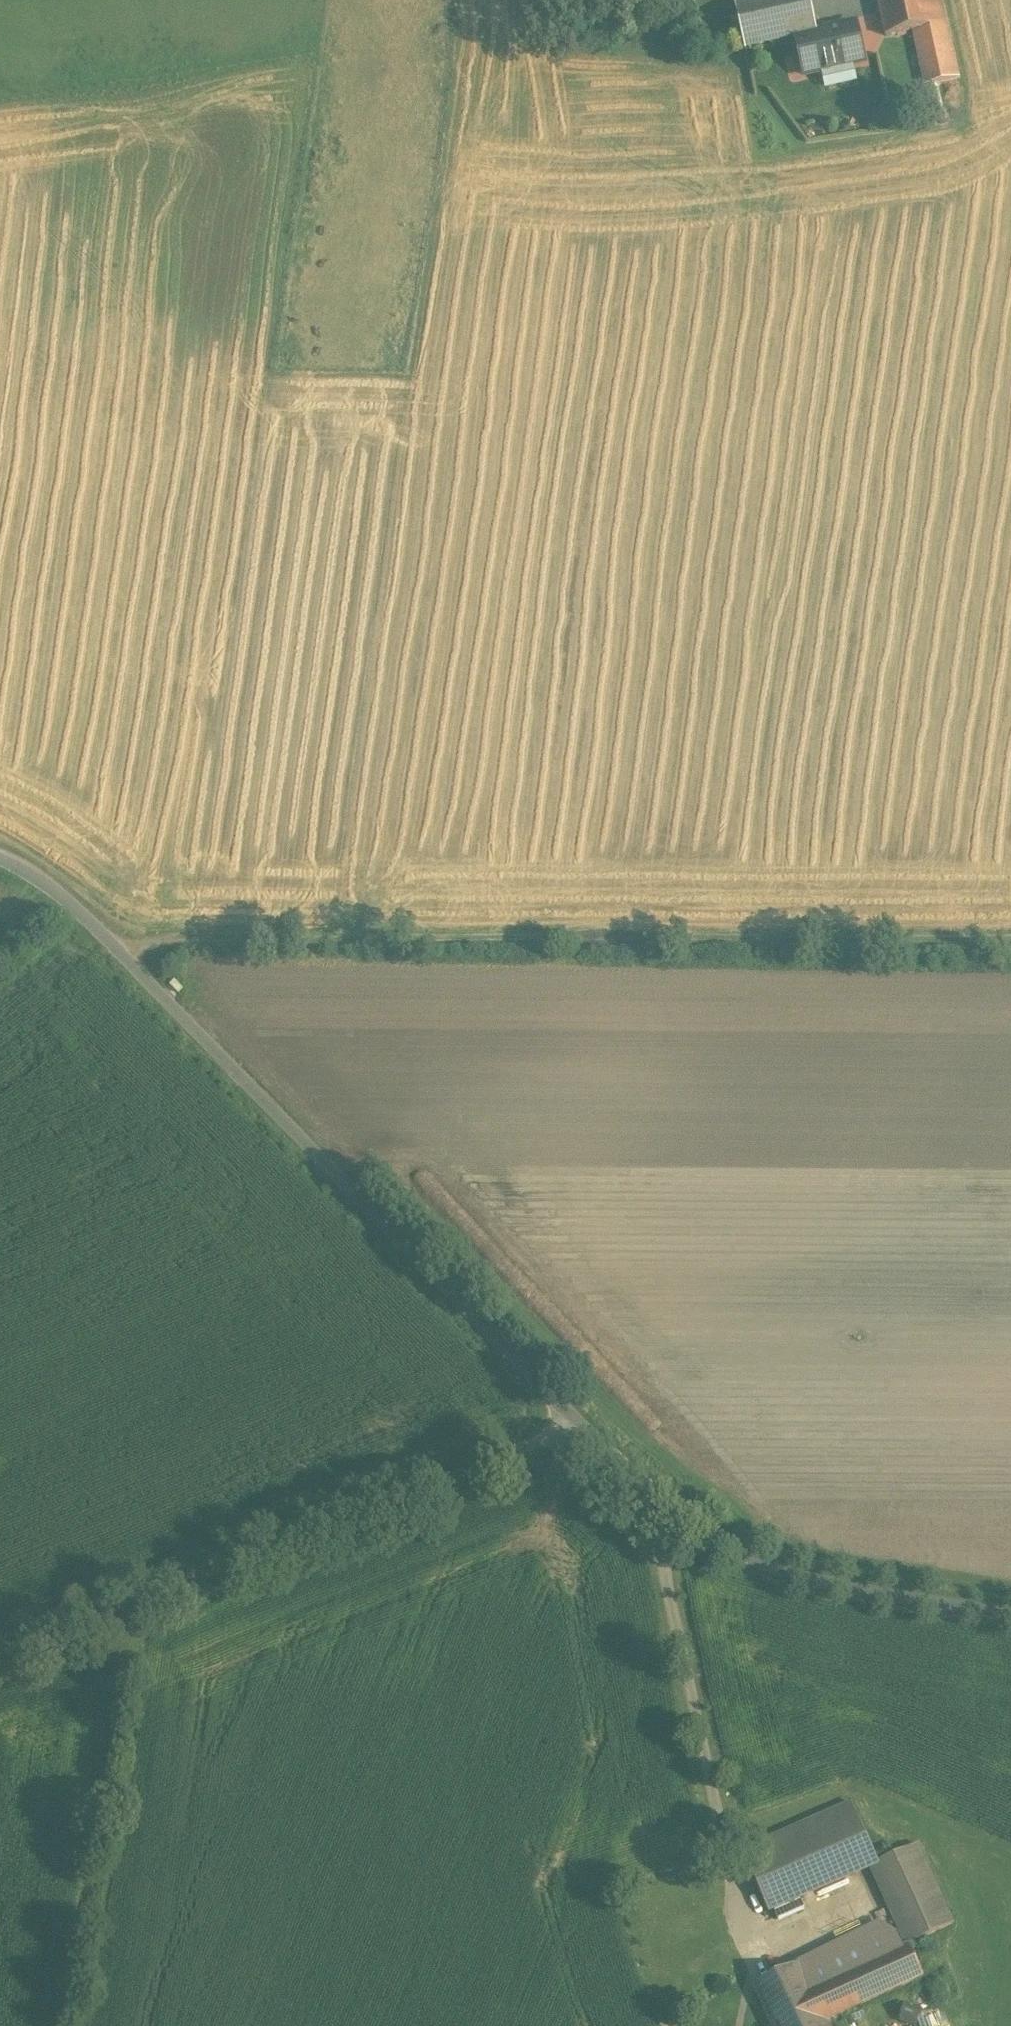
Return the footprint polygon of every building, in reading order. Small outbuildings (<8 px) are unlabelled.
[(735,4),(745,47),(786,38),(817,31),(810,0),(753,0),(735,4)] [(886,36),(914,29),(945,22),(940,0),(878,0),(886,36)] [(817,31),(786,38),(793,69),(868,52),(861,21),(817,31)] [(945,22),(914,29),(926,84),(957,77),(945,22)] [(851,1802),(741,1849),(766,1908),(869,1864),(876,1861),(851,1802)] [(914,1843),(886,1857),(876,1861),(869,1864),(906,1944),(908,1944),(951,1923),(914,1843)] [(862,1931),(797,1963),(809,1989),(902,1946),(898,1938),(891,1935),(869,1945),(862,1931)] [(902,1946),(809,1989),(823,2020),(923,1974),(908,1944),(902,1946)] [(797,1963),(754,1983),(774,2025),(826,2025),(823,2020),(809,1989),(797,1963)]
